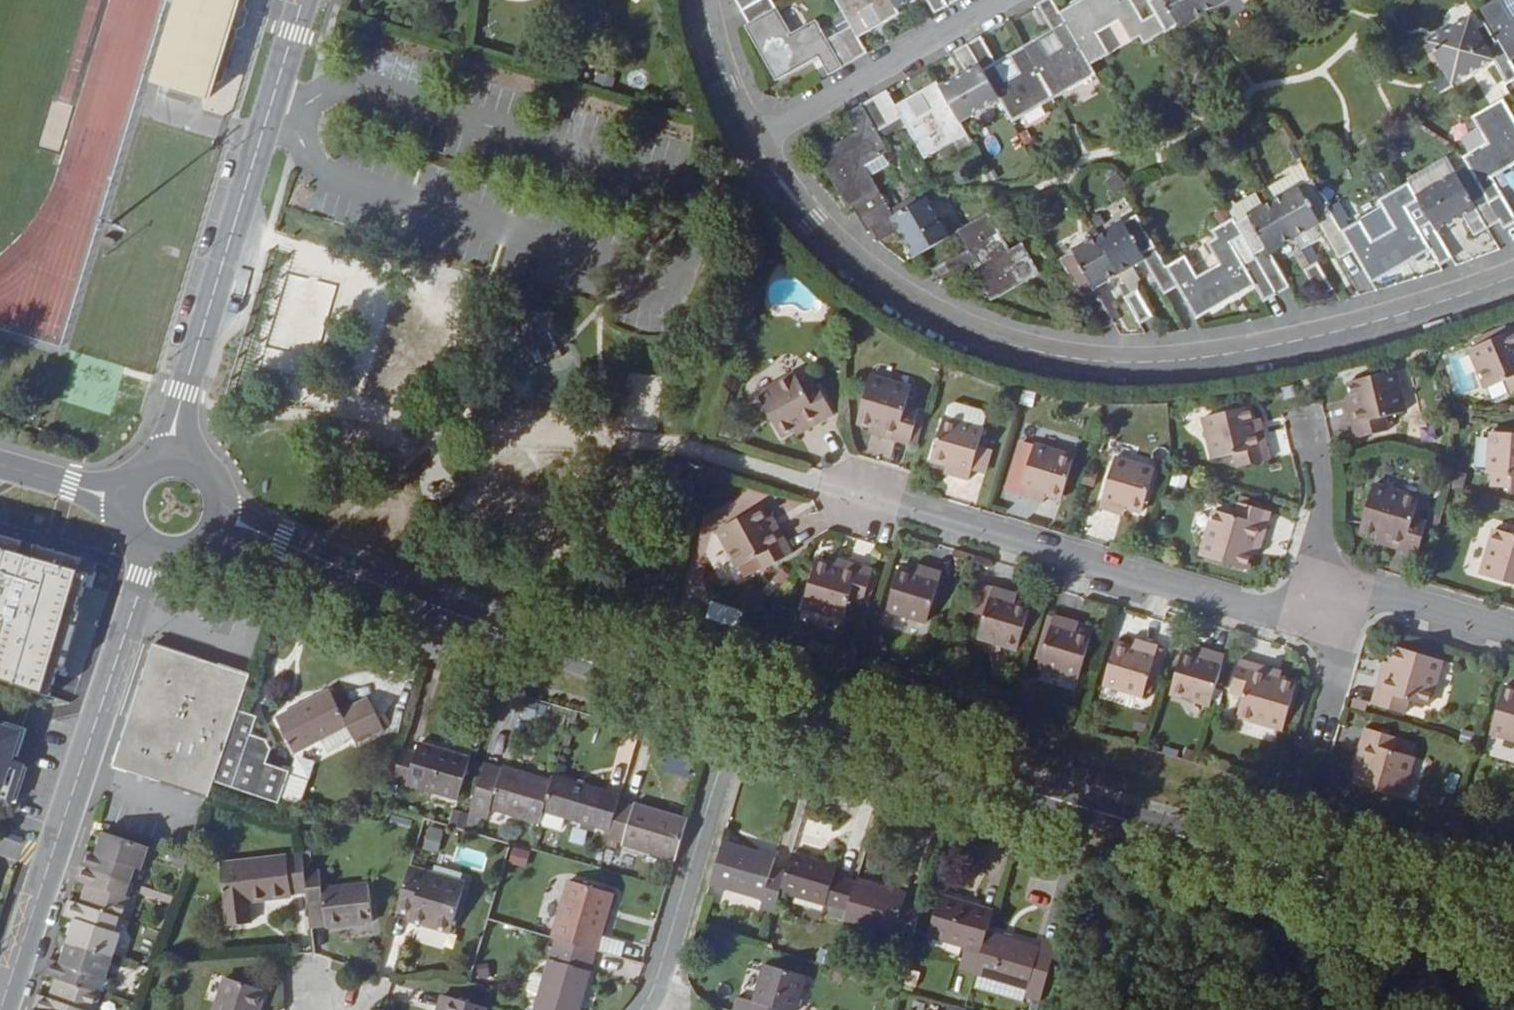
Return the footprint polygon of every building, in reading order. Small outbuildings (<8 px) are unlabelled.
[(149,83),(192,97),(196,85),(207,76),(222,28),(229,24),(233,12),(230,5),(232,0),(176,0),(149,83)] [(748,21),(775,6),(771,0),(736,0),(748,21)] [(854,57),(867,50),(858,35),(869,28),(859,10),(872,2),(883,20),(900,11),(897,6),(894,0),(838,0),(851,23),(838,31),(854,57)] [(934,11),(954,0),(928,0),(934,11)] [(1026,44),(1056,95),(1096,72),(1091,62),(1073,31),(1061,9),(1055,0),(1041,0),(1038,2),(1064,45),(1051,53),(1040,35),(1026,44)] [(1073,31),(1091,62),(1108,51),(1096,29),(1119,17),(1129,35),(1138,29),(1145,41),(1167,28),(1157,11),(1144,19),(1133,0),(1077,0),(1061,9),(1073,31)] [(1199,0),(1150,0),(1157,11),(1167,28),(1203,7),(1199,0)] [(1481,10),(1511,60),(1513,58),(1513,21),(1512,22),(1499,0),(1481,10)] [(1512,22),(1513,21),(1513,0),(1499,0),(1512,22)] [(819,54),(828,72),(854,57),(838,31),(826,37),(815,19),(786,35),(782,29),(787,26),(775,5),(775,6),(748,21),(745,23),(775,78),(819,54)] [(1498,39),(1485,46),(1470,21),(1432,43),(1455,83),(1494,61),(1508,85),(1513,81),(1513,66),(1511,60),(1498,39)] [(982,35),(968,42),(1000,96),(1013,119),(1056,95),(1026,44),(1011,53),(1021,70),(1007,78),(982,35)] [(1000,96),(968,42),(955,51),(967,72),(940,87),(960,120),(1000,96)] [(887,90),(875,97),(891,124),(903,117),(926,157),(968,133),(960,120),(940,87),(937,81),(922,90),(932,108),(919,115),(908,97),(896,104),(887,89),(887,90)] [(891,124),(875,97),(848,112),(859,130),(819,155),(851,209),(853,207),(881,191),(869,170),(863,174),(859,168),(889,149),(878,131),(891,124)] [(1463,161),(1482,194),(1498,222),(1502,228),(1513,221),(1513,220),(1492,180),(1513,167),(1513,126),(1500,103),(1471,121),(1483,141),(1488,137),(1491,144),(1463,161)] [(1305,167),(1265,189),(1273,203),(1313,180),(1305,167)] [(1498,222),(1482,194),(1469,202),(1454,175),(1414,198),(1416,200),(1429,223),(1434,232),(1461,217),(1472,237),(1498,222)] [(1273,203),(1271,205),(1290,239),(1317,224),(1337,259),(1353,250),(1341,230),(1313,180),(1273,203)] [(1360,220),(1341,230),(1353,250),(1371,282),(1430,250),(1440,265),(1450,260),(1434,232),(1429,223),(1419,228),(1406,206),(1416,200),(1414,198),(1406,184),(1385,195),(1392,207),(1384,212),(1394,229),(1372,241),(1360,220)] [(888,203),(881,191),(853,207),(860,220),(888,203)] [(1230,218),(1234,225),(1269,206),(1262,191),(1226,210),(1230,218)] [(896,215),(888,203),(860,220),(867,232),(873,229),(880,240),(899,230),(915,256),(947,237),(925,199),(896,215)] [(1416,200),(1406,206),(1419,228),(1429,223),(1416,200)] [(1290,239),(1271,205),(1269,206),(1234,225),(1240,235),(1253,256),(1274,295),(1287,287),(1267,253),(1290,239)] [(1382,208),(1360,220),(1372,241),(1394,229),(1384,212),(1382,208)] [(933,269),(941,282),(973,265),(994,300),(1040,274),(1024,245),(1011,253),(989,214),(959,231),(969,249),(933,269)] [(1137,216),(1098,239),(1117,273),(1143,259),(1163,293),(1177,285),(1166,266),(1137,216)] [(1184,256),(1166,266),(1177,285),(1196,317),(1255,285),(1263,300),(1274,295),(1253,256),(1242,262),(1229,241),(1240,235),(1234,225),(1230,218),(1210,230),(1217,241),(1209,247),(1219,264),(1196,277),(1184,256)] [(1253,256),(1240,235),(1229,241),(1242,262),(1253,256)] [(1102,329),(1112,322),(1093,287),(1117,273),(1098,239),(1062,260),(1102,329)] [(1315,265),(1302,272),(1316,298),(1330,290),(1315,265)] [(1135,293),(1123,300),(1138,325),(1151,318),(1135,293)] [(1507,326),(1484,336),(1486,342),(1509,332),(1507,326)] [(1472,348),(1488,386),(1506,379),(1510,391),(1513,390),(1513,331),(1509,332),(1486,342),(1484,336),(1475,340),(1478,346),(1472,348)] [(1395,371),(1349,382),(1353,395),(1356,404),(1347,406),(1355,437),(1389,429),(1386,416),(1404,412),(1395,371)] [(796,375),(757,396),(779,436),(792,430),(801,425),(805,431),(833,415),(817,385),(805,392),(796,375)] [(911,390),(871,378),(857,422),(871,426),(881,429),(879,437),(909,445),(919,411),(905,407),(911,390)] [(1356,404),(1353,395),(1345,397),(1347,406),(1356,404)] [(944,419),(942,419),(930,461),(945,465),(955,468),(953,476),(967,480),(971,469),(978,447),(983,431),(981,430),(985,417),(982,412),(953,403),(948,406),(944,419)] [(1248,403),(1202,415),(1212,457),(1231,452),(1234,465),(1269,456),(1261,425),(1254,427),(1251,417),(1248,403)] [(1259,415),(1251,417),(1254,427),(1261,425),(1259,415)] [(801,425),(792,430),(795,436),(805,431),(801,425)] [(881,429),(871,426),(869,434),(879,437),(881,429)] [(1491,432),(1488,474),(1493,474),(1492,488),(1512,489),(1511,494),(1513,494),(1513,434),(1491,432)] [(1075,457),(1035,446),(1033,452),(1023,490),(1021,496),(1035,500),(1037,492),(1047,495),(1062,500),(1075,457)] [(978,447),(971,469),(984,473),(991,451),(978,447)] [(1023,490),(1033,452),(1023,449),(1011,486),(1023,490)] [(1154,471),(1115,458),(1100,509),(1115,514),(1118,505),(1127,508),(1142,513),(1154,471)] [(955,468),(945,465),(943,473),(953,476),(955,468)] [(1419,499),(1373,486),(1360,530),(1376,534),(1387,538),(1385,546),(1417,556),(1426,521),(1413,517),(1419,499)] [(1045,503),(1047,495),(1037,492),(1035,500),(1045,503)] [(1272,512),(1238,503),(1234,516),(1216,511),(1203,557),(1247,569),(1252,552),(1255,541),(1263,543),(1272,512)] [(1125,517),(1127,508),(1118,505),(1115,514),(1125,517)] [(760,506),(719,529),(740,566),(756,557),(763,570),(794,553),(778,525),(771,528),(767,519),(760,506)] [(773,516),(767,519),(771,528),(778,525),(773,516)] [(1513,534),(1495,529),(1482,575),(1513,585),(1513,534)] [(1387,538),(1376,534),(1374,543),(1385,546),(1387,538)] [(104,600),(115,569),(17,540),(8,571),(104,600)] [(1255,541),(1252,552),(1259,554),(1263,543),(1255,541)] [(833,559),(832,566),(841,569),(843,562),(833,559)] [(832,566),(818,562),(804,606),(845,618),(850,601),(864,604),(873,571),(843,562),(841,569),(832,566)] [(915,566),(913,574),(923,577),(925,569),(915,566)] [(913,574),(899,570),(886,612),(926,624),(941,574),(925,569),(923,577),(913,574)] [(1009,593),(993,588),(979,639),(1019,651),(1031,609),(1016,604),(1006,601),(1009,593)] [(1006,601),(1016,604),(1019,596),(1009,593),(1006,601)] [(74,629),(29,613),(15,656),(56,670),(61,652),(64,645),(68,646),(74,629)] [(1070,620),(1055,616),(1040,666),(1079,677),(1092,635),(1077,630),(1067,628),(1070,620)] [(1067,628),(1077,630),(1079,623),(1070,620),(1067,628)] [(1134,638),(1131,646),(1141,650),(1144,641),(1134,638)] [(1131,646),(1116,642),(1103,684),(1143,696),(1158,646),(1144,641),(1141,650),(1131,646)] [(1441,659),(1396,646),(1391,663),(1388,674),(1381,672),(1372,704),(1405,714),(1409,701),(1427,706),(1441,659)] [(238,711),(249,678),(154,647),(114,769),(208,800),(209,795),(214,782),(238,711)] [(1199,647),(1197,654),(1207,657),(1209,650),(1199,647)] [(1211,705),(1226,654),(1209,650),(1207,657),(1197,654),(1183,650),(1170,693),(1211,705)] [(1270,667),(1240,659),(1229,693),(1241,697),(1237,715),(1283,728),(1296,683),(1279,678),(1268,675),(1270,667)] [(1388,674),(1391,663),(1384,662),(1381,672),(1388,674)] [(1268,675),(1279,678),(1281,671),(1270,667),(1268,675)] [(1505,688),(1492,732),(1513,739),(1513,690),(1505,688)] [(383,732),(368,702),(340,715),(329,695),(277,721),(295,755),(347,729),(356,746),(383,732)] [(257,718),(238,711),(214,782),(279,804),(290,773),(266,765),(271,750),(266,741),(251,736),(257,718)] [(11,805),(24,765),(12,761),(20,733),(0,726),(0,802),(11,805)] [(1398,739),(1364,728),(1355,758),(1363,760),(1360,770),(1355,784),(1400,797),(1412,757),(1394,751),(1398,739)] [(416,756),(403,752),(393,783),(457,802),(470,761),(419,746),(416,756)] [(663,752),(662,773),(689,775),(691,754),(663,752)] [(1353,768),(1360,770),(1363,760),(1355,758),(1353,768)] [(543,814),(552,784),(502,770),(501,772),(483,767),(468,816),(488,822),(491,812),(539,827),(543,814)] [(620,805),(621,799),(553,780),(552,784),(543,814),(611,834),(620,805)] [(675,863),(687,822),(636,807),(635,809),(620,805),(611,834),(609,841),(623,845),(623,848),(675,863)] [(86,854),(81,868),(132,885),(136,871),(142,872),(149,850),(101,834),(94,857),(86,854)] [(781,894),(785,880),(771,876),(774,864),(722,849),(711,885),(764,901),(761,910),(775,914),(781,894)] [(305,877),(303,857),(221,867),(227,928),(249,927),(247,904),(308,897),(305,877)] [(791,858),(785,880),(781,894),(847,914),(856,886),(833,879),(836,871),(791,858)] [(85,886),(79,905),(84,907),(119,919),(126,921),(133,902),(126,900),(132,885),(81,868),(76,884),(85,886)] [(465,886),(409,870),(396,913),(412,917),(410,924),(451,936),(465,886)] [(305,877),(308,897),(311,932),(372,925),(369,888),(322,892),(320,876),(305,877)] [(912,944),(922,911),(904,906),(906,897),(857,882),(856,886),(847,914),(844,927),(893,942),(895,939),(912,944)] [(556,941),(597,954),(614,896),(570,883),(553,941),(556,941)] [(152,891),(174,899),(177,892),(154,885),(152,891)] [(174,899),(152,891),(148,891),(146,899),(171,907),(174,899)] [(987,934),(993,914),(940,898),(929,939),(981,954),(987,934)] [(119,919),(84,907),(79,905),(70,903),(65,917),(74,920),(66,944),(114,959),(121,936),(115,933),(119,919)] [(1043,997),(1052,966),(1037,962),(1040,950),(987,934),(981,954),(975,976),(1043,997)] [(535,1009),(580,1009),(597,954),(556,941),(535,1009)] [(107,982),(114,959),(66,944),(59,965),(50,962),(45,978),(54,980),(96,994),(100,979),(107,982)] [(805,979),(764,967),(753,1004),(738,999),(735,1009),(796,1009),(805,979)] [(102,996),(96,994),(54,980),(48,999),(39,996),(34,1009),(97,1009),(102,996)] [(266,994),(225,980),(215,1009),(261,1009),(266,994)] [(479,1008),(447,999),(444,1009),(485,1009),(479,1008)]
